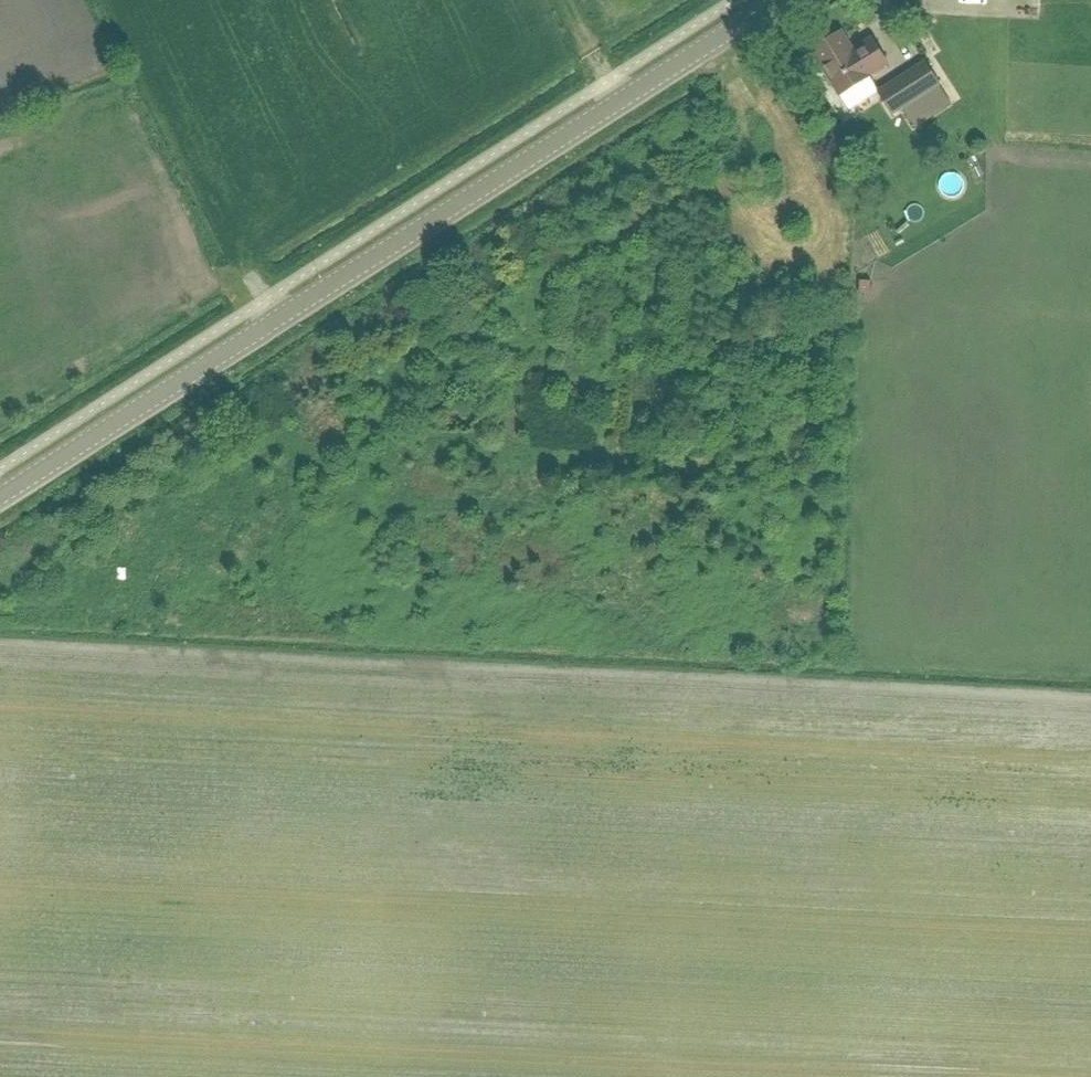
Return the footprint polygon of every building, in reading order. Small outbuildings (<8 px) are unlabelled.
[(853,50),(842,31),(812,50),(840,95),(870,76),(869,75),(888,63),(872,38),(853,50)] [(952,104),(925,62),(878,92),(893,114),(907,105),(920,125),(952,104)]
